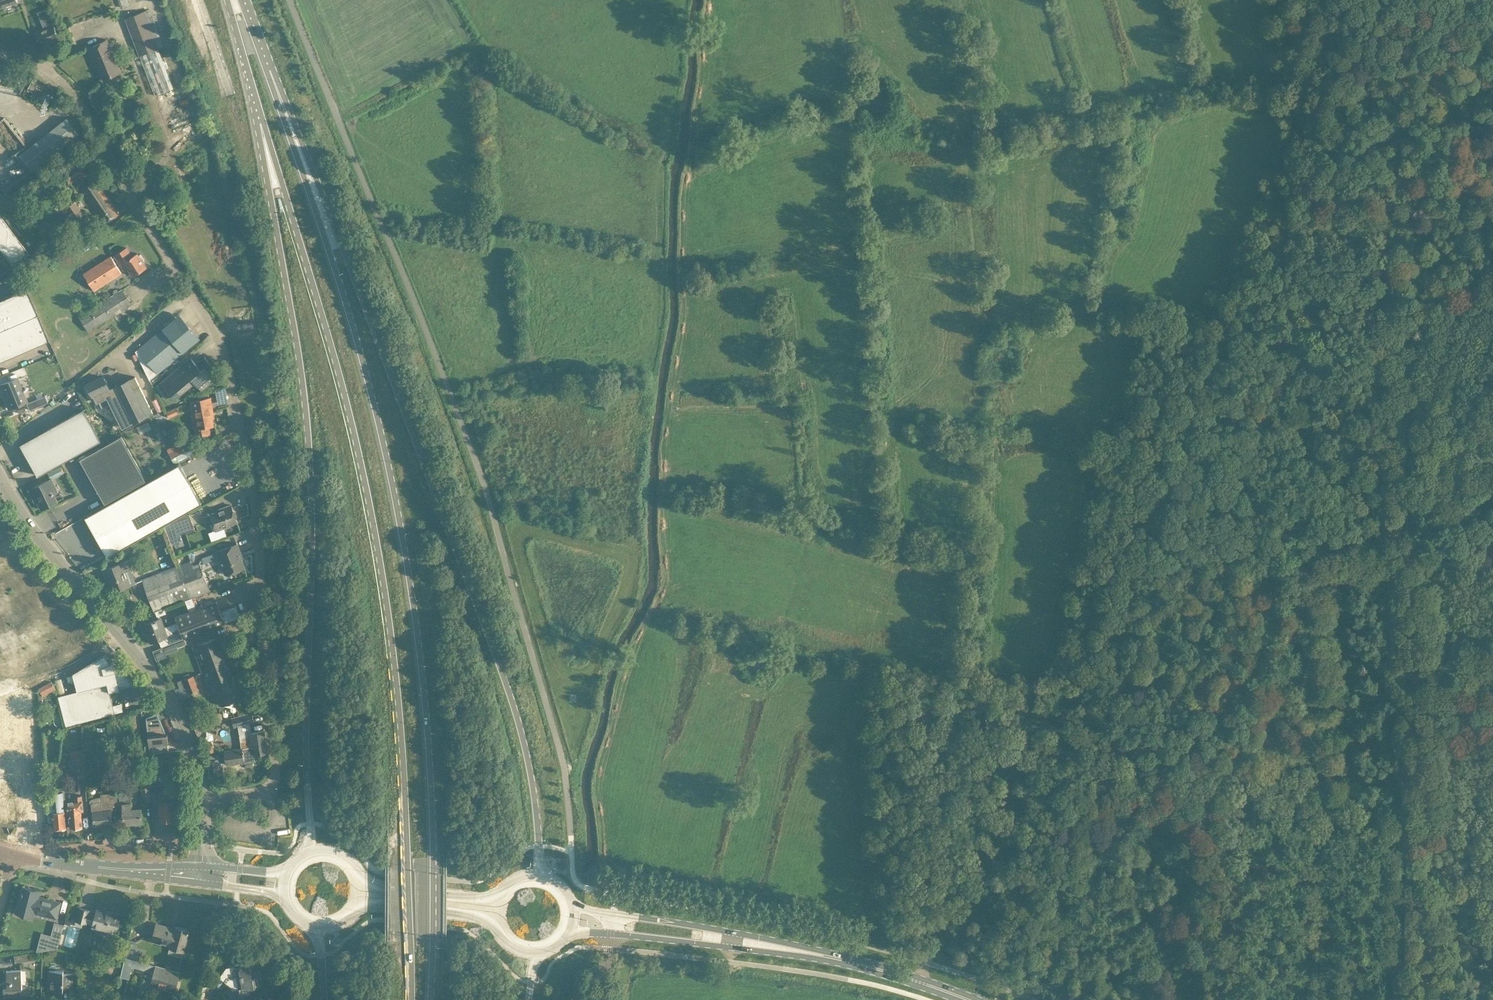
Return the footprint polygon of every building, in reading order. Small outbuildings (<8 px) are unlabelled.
[(36,22),(50,17),(46,7),(32,12),(36,22)] [(149,9),(125,18),(139,55),(140,55),(158,48),(163,46),(149,9)] [(59,37),(53,24),(35,32),(40,45),(59,37)] [(106,40),(98,43),(89,47),(95,61),(96,60),(103,79),(120,72),(106,40)] [(158,48),(140,55),(155,95),(173,88),(158,48)] [(31,81),(27,89),(32,92),(37,83),(31,81)] [(36,87),(31,97),(36,100),(42,90),(36,87)] [(20,154),(33,171),(80,133),(67,117),(20,154)] [(77,160),(60,171),(68,184),(85,173),(77,160)] [(93,177),(85,183),(80,187),(104,224),(119,214),(93,177)] [(59,207),(71,224),(85,214),(75,201),(72,203),(69,199),(59,207)] [(5,256),(0,259),(0,274),(12,265),(20,259),(29,253),(0,215),(0,249),(5,256)] [(141,254),(139,255),(137,253),(132,256),(127,247),(114,255),(122,267),(126,265),(133,275),(146,267),(143,261),(145,260),(141,254)] [(111,256),(84,273),(94,290),(121,272),(111,256)] [(37,313),(27,289),(26,289),(0,301),(0,329),(37,313)] [(132,304),(122,289),(80,317),(89,331),(132,304)] [(0,329),(0,358),(47,338),(48,338),(37,313),(0,329)] [(138,349),(136,351),(150,379),(158,373),(188,348),(195,341),(200,338),(198,336),(179,314),(175,317),(138,349)] [(191,357),(183,363),(160,382),(175,399),(195,382),(201,390),(214,379),(208,371),(213,367),(204,357),(196,364),(191,357)] [(93,394),(108,387),(109,387),(107,384),(108,382),(106,380),(105,379),(103,376),(88,384),(83,387),(88,397),(92,394),(93,395),(93,394)] [(108,387),(93,394),(97,401),(107,396),(122,427),(153,412),(135,376),(128,380),(130,383),(118,388),(117,385),(109,389),(108,387)] [(8,381),(0,385),(0,387),(8,408),(26,401),(17,378),(8,381)] [(29,410),(47,402),(45,395),(26,403),(29,410)] [(210,397),(200,399),(192,401),(194,414),(196,414),(199,428),(195,429),(196,436),(210,434),(208,426),(213,425),(210,408),(212,408),(210,397)] [(167,412),(170,418),(178,414),(176,408),(167,412)] [(38,475),(101,441),(84,409),(21,444),(38,475)] [(105,503),(146,480),(121,435),(77,460),(85,475),(88,473),(105,503)] [(168,449),(174,462),(197,450),(190,438),(168,449)] [(180,463),(85,516),(107,556),(202,503),(180,463)] [(60,465),(47,472),(50,479),(63,472),(60,465)] [(51,478),(33,487),(29,489),(36,502),(38,501),(41,509),(57,501),(53,494),(58,491),(51,478)] [(210,514),(203,517),(205,523),(212,520),(213,523),(211,524),(213,530),(216,529),(216,531),(224,528),(230,526),(229,524),(237,522),(236,518),(237,516),(235,511),(233,510),(231,505),(222,508),(223,509),(210,514)] [(173,521),(164,526),(171,544),(182,540),(180,534),(195,529),(189,513),(173,521)] [(228,574),(245,567),(242,559),(243,558),(240,558),(238,553),(241,552),(237,543),(217,551),(222,566),(224,565),(228,574)] [(192,560),(179,565),(191,598),(192,598),(192,597),(210,590),(199,563),(194,566),(192,560)] [(121,563),(112,566),(103,570),(106,578),(107,577),(113,591),(136,583),(130,567),(124,570),(121,563)] [(191,598),(179,565),(142,579),(155,611),(185,600),(191,598)] [(191,598),(185,600),(188,608),(195,605),(192,598),(191,598)] [(208,604),(196,608),(204,630),(231,620),(240,616),(236,605),(221,611),(217,601),(208,604)] [(183,638),(184,637),(204,630),(196,608),(175,616),(183,638)] [(160,617),(151,621),(142,624),(145,634),(147,633),(151,642),(168,636),(160,617)] [(217,637),(198,644),(205,662),(200,664),(202,671),(208,669),(208,670),(226,663),(220,644),(217,637)] [(184,638),(175,641),(178,647),(186,643),(184,638)] [(163,646),(153,650),(156,660),(167,656),(163,646)] [(35,674),(25,651),(0,662),(0,689),(35,674)] [(58,696),(66,725),(123,711),(121,703),(113,705),(109,689),(118,687),(119,689),(119,687),(132,683),(117,666),(114,667),(113,664),(114,664),(113,660),(109,662),(105,655),(73,674),(78,691),(58,696)] [(210,675),(204,678),(209,691),(215,689),(221,705),(240,698),(226,663),(208,670),(210,675)] [(194,674),(183,678),(189,692),(199,688),(194,674)] [(51,682),(39,689),(43,696),(55,689),(51,682)] [(23,687),(16,690),(16,707),(25,707),(23,687)] [(16,690),(6,694),(7,707),(16,707),(16,690)] [(252,712),(242,715),(231,718),(234,727),(254,721),(252,712)] [(152,716),(146,717),(149,745),(145,745),(145,752),(150,752),(151,753),(169,751),(169,750),(168,743),(167,733),(166,733),(157,713),(152,715),(152,716)] [(224,750),(224,751),(259,745),(259,746),(267,745),(264,730),(240,734),(242,748),(234,749),(224,750)] [(210,741),(203,743),(205,751),(205,753),(208,752),(213,751),(210,741)] [(259,745),(224,751),(226,764),(244,761),(244,762),(255,760),(252,760),(251,755),(268,752),(267,745),(259,746),(259,745)] [(102,749),(104,766),(113,765),(112,748),(102,749)] [(83,749),(71,750),(71,758),(84,757),(83,749)] [(71,758),(72,778),(85,777),(84,757),(71,758)] [(211,759),(209,760),(212,776),(223,774),(221,758),(211,759)] [(61,772),(60,761),(52,762),(53,772),(61,772)] [(0,780),(0,821),(4,821),(4,824),(8,824),(9,828),(24,828),(23,823),(27,823),(27,819),(38,819),(35,778),(23,778),(24,788),(1,790),(0,780)] [(148,779),(141,780),(143,801),(150,800),(149,792),(149,786),(148,779)] [(49,793),(51,812),(47,812),(48,822),(53,822),(54,828),(66,827),(62,781),(55,782),(56,792),(49,793)] [(172,785),(159,786),(149,786),(149,792),(159,792),(161,820),(174,819),(173,804),(172,785)] [(120,806),(118,806),(118,809),(122,809),(124,823),(142,821),(141,808),(131,809),(130,794),(128,794),(128,793),(128,792),(127,791),(126,790),(124,790),(123,791),(121,792),(121,793),(121,795),(119,795),(120,806)] [(91,811),(93,811),(94,825),(112,824),(111,810),(118,809),(118,806),(116,792),(100,793),(101,796),(99,796),(97,796),(95,797),(93,797),(92,798),(91,799),(90,800),(90,801),(90,803),(90,804),(91,804),(91,811)] [(66,811),(69,811),(70,827),(82,826),(81,811),(84,811),(83,795),(74,796),(75,799),(65,800),(66,811)] [(16,912),(26,915),(32,916),(34,912),(56,918),(58,912),(60,902),(38,896),(39,890),(23,886),(16,912)] [(78,907),(76,917),(75,919),(88,923),(88,922),(93,924),(93,926),(116,931),(117,924),(120,914),(105,910),(105,908),(98,906),(96,912),(91,911),(91,910),(78,907)] [(157,923),(154,933),(152,941),(170,946),(170,947),(183,950),(189,930),(175,926),(175,928),(157,923)] [(58,948),(61,937),(51,935),(47,950),(58,948)] [(244,945),(228,947),(230,961),(246,958),(244,945)] [(258,947),(248,948),(249,956),(259,954),(258,947)] [(128,948),(126,956),(140,961),(143,952),(128,948)] [(15,962),(30,960),(29,953),(14,955),(15,962)] [(126,957),(123,967),(120,976),(129,979),(134,960),(126,957)] [(240,996),(250,994),(249,992),(251,991),(252,990),(252,988),(258,987),(256,978),(253,978),(252,973),(251,973),(249,961),(239,962),(240,966),(235,967),(235,966),(226,967),(219,977),(231,986),(232,990),(238,989),(240,996)] [(151,979),(152,979),(151,985),(174,991),(179,972),(156,965),(154,974),(153,974),(151,979)] [(4,987),(4,996),(19,995),(19,999),(25,999),(31,999),(30,986),(22,987),(21,969),(16,970),(6,970),(7,987),(4,987)] [(49,970),(49,980),(48,990),(63,990),(63,986),(73,986),(73,973),(63,973),(64,970),(49,970)]
